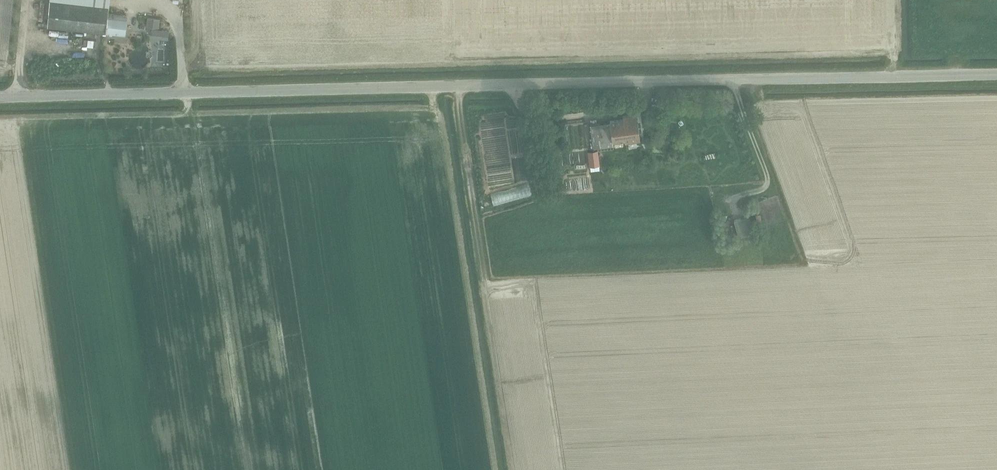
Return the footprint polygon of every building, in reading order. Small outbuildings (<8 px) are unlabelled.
[(99,32),(103,32),(103,35),(106,35),(106,32),(124,34),(126,16),(108,14),(109,0),(49,0),(49,1),(47,26),(99,32)] [(147,17),(146,26),(159,27),(160,18),(147,17)] [(169,30),(165,29),(155,28),(154,38),(168,39),(169,30)] [(586,111),(598,110),(596,101),(585,103),(586,111)] [(624,142),(639,140),(635,113),(622,115),(622,118),(609,120),(589,123),(593,148),(613,145),(612,141),(624,140),(624,142)] [(587,151),(589,166),(600,165),(598,149),(587,151)] [(750,216),(734,220),(739,237),(755,232),(750,216)]
